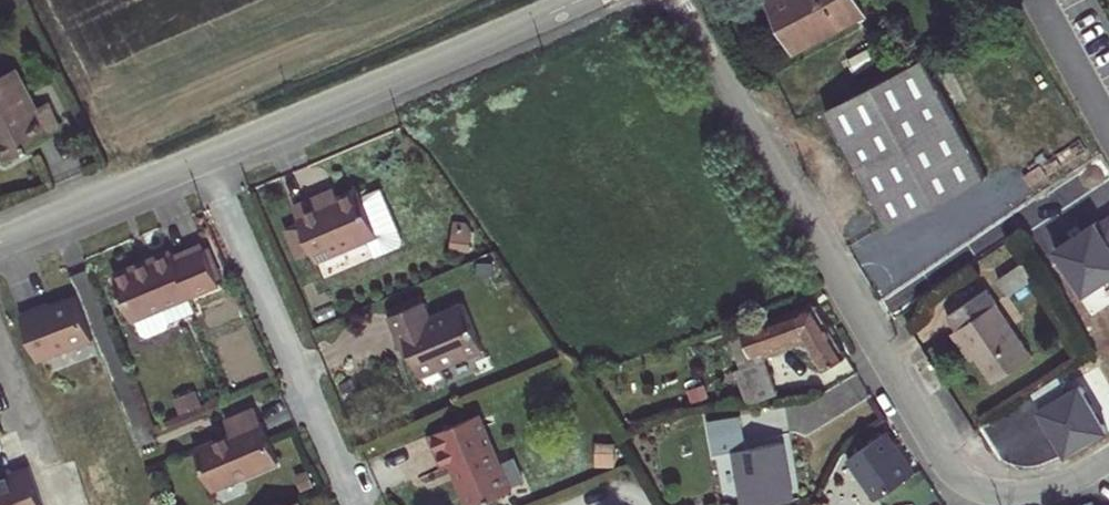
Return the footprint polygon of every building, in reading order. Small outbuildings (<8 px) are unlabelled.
[(795,51),(866,13),(859,0),(770,0),(768,1),(795,51)] [(826,111),(889,229),(988,177),(925,58),(826,111)] [(6,161),(64,132),(49,102),(37,109),(16,68),(0,76),(0,148),(6,161)] [(294,207),(317,260),(345,248),(354,268),(402,248),(405,240),(383,187),(362,196),(359,189),(326,203),(322,195),(294,207)] [(1056,248),(1085,295),(1108,280),(1108,216),(1056,248)] [(301,222),(286,229),(298,257),(313,251),(301,222)] [(114,276),(133,319),(142,333),(149,336),(168,328),(171,321),(164,305),(190,294),(219,282),(217,276),(205,249),(203,244),(174,256),(172,251),(114,276)] [(205,249),(217,276),(221,275),(209,247),(205,249)] [(999,281),(1009,295),(1036,277),(1026,263),(999,281)] [(41,359),(96,337),(78,294),(41,309),(40,306),(22,313),(41,359)] [(190,294),(164,305),(171,321),(197,310),(190,294)] [(949,316),(958,329),(985,311),(976,297),(949,316)] [(412,355),(425,386),(446,377),(442,367),(484,349),(465,303),(431,317),(424,301),(390,316),(402,346),(407,344),(412,355)] [(997,303),(958,329),(976,357),(994,383),(1033,356),(997,303)] [(805,336),(824,370),(848,356),(814,306),(730,336),(739,361),(767,350),(805,336)] [(952,333),(971,361),(976,357),(958,329),(952,333)] [(412,355),(407,344),(402,346),(408,357),(412,355)] [(741,369),(767,359),(770,358),(767,350),(739,361),(741,369)] [(736,370),(748,404),(779,393),(767,359),(741,369),(736,370)] [(1082,383),(1070,391),(1061,376),(1032,392),(1042,408),(1037,411),(1066,458),(1108,432),(1108,428),(1082,383)] [(193,392),(178,399),(184,413),(199,406),(193,392)] [(232,433),(197,449),(214,489),(280,461),(257,407),(226,420),(232,433)] [(428,436),(443,468),(454,464),(461,478),(458,479),(469,504),(479,504),(513,491),(481,415),(428,436)] [(783,443),(747,449),(742,415),(709,421),(715,454),(736,451),(745,504),(762,504),(793,500),(783,443)] [(849,459),(878,499),(915,473),(886,432),(849,459)] [(29,465),(9,473),(10,474),(0,478),(0,504),(44,504),(29,465)] [(298,474),(305,490),(316,485),(309,470),(298,474)]
